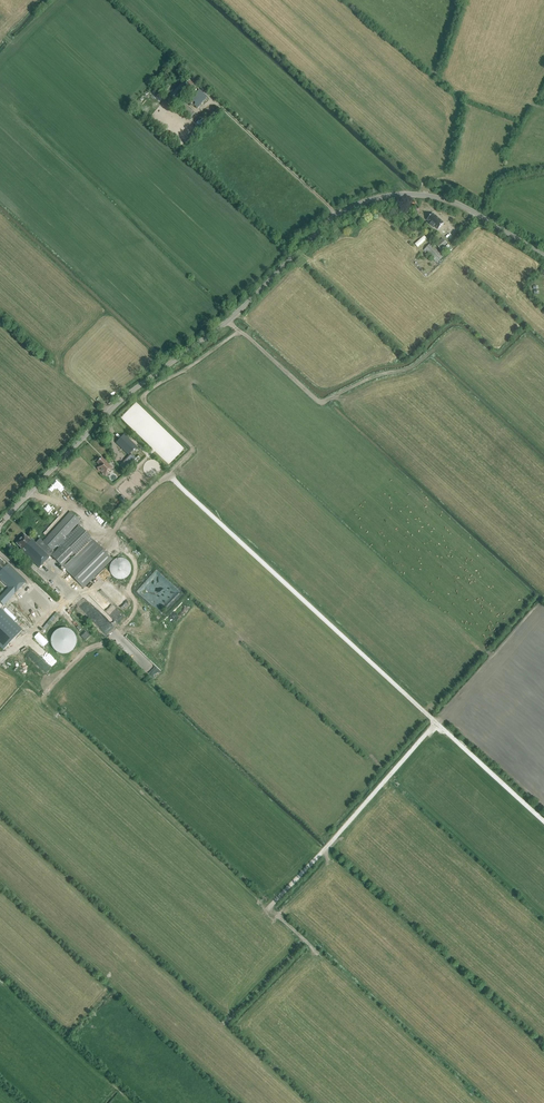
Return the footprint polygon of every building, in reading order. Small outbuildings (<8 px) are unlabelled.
[(186,79),(184,81),(193,89),(196,85),(189,79),(187,81),(186,79)] [(184,82),(170,97),(174,100),(188,85),(184,82)] [(209,98),(212,95),(203,88),(201,90),(209,98)] [(194,105),(197,108),(207,97),(199,90),(191,99),(196,103),(194,105)] [(163,99),(158,94),(155,98),(160,103),(163,99)] [(191,118),(196,113),(184,99),(178,105),(191,118)] [(431,224),(430,225),(434,227),(434,226),(438,230),(444,223),(433,214),(427,220),(431,224)] [(437,245),(441,250),(447,244),(443,239),(437,245)] [(424,250),(426,252),(425,254),(427,256),(429,254),(437,263),(443,257),(430,244),(424,250)] [(124,435),(116,443),(126,452),(134,444),(124,435)] [(130,455),(127,458),(133,464),(135,462),(134,461),(135,460),(130,455)] [(113,468),(102,458),(97,463),(100,465),(98,468),(106,476),(113,468)] [(59,490),(64,485),(59,480),(54,486),(59,490)] [(118,499),(125,506),(127,504),(121,497),(118,499)] [(71,512),(55,529),(43,541),(40,538),(36,542),(32,538),(30,540),(24,534),(16,543),(21,548),(19,549),(23,553),(22,553),(38,568),(54,551),(52,549),(71,529),(79,520),(71,512)] [(98,523),(102,519),(97,514),(93,518),(98,523)] [(112,559),(85,532),(81,528),(52,557),(83,588),(112,559)] [(126,559),(123,558),(120,558),(117,558),(113,561),(111,564),(110,567),(110,570),(110,573),(112,576),(115,579),(119,580),(122,580),(125,579),(128,578),(130,576),(131,573),(132,570),(132,566),(130,563),(129,561),(126,559)] [(0,559),(0,580),(8,588),(0,596),(0,648),(3,650),(22,630),(0,609),(26,582),(7,565),(0,559)] [(147,595),(150,590),(155,597),(159,594),(156,599),(159,603),(167,608),(164,604),(170,600),(171,599),(172,598),(179,592),(180,592),(175,586),(171,590),(167,587),(172,583),(155,571),(145,586),(147,589),(144,591),(143,590),(142,592),(147,595)] [(72,631),(69,630),(66,629),(63,629),(60,630),(57,631),(55,634),(53,636),(52,639),(52,642),(53,645),(54,648),(55,650),(58,652),(61,653),(64,654),(67,653),(69,653),(72,651),(75,649),(76,646),(77,643),(77,639),(76,636),(75,634),(72,631)]
